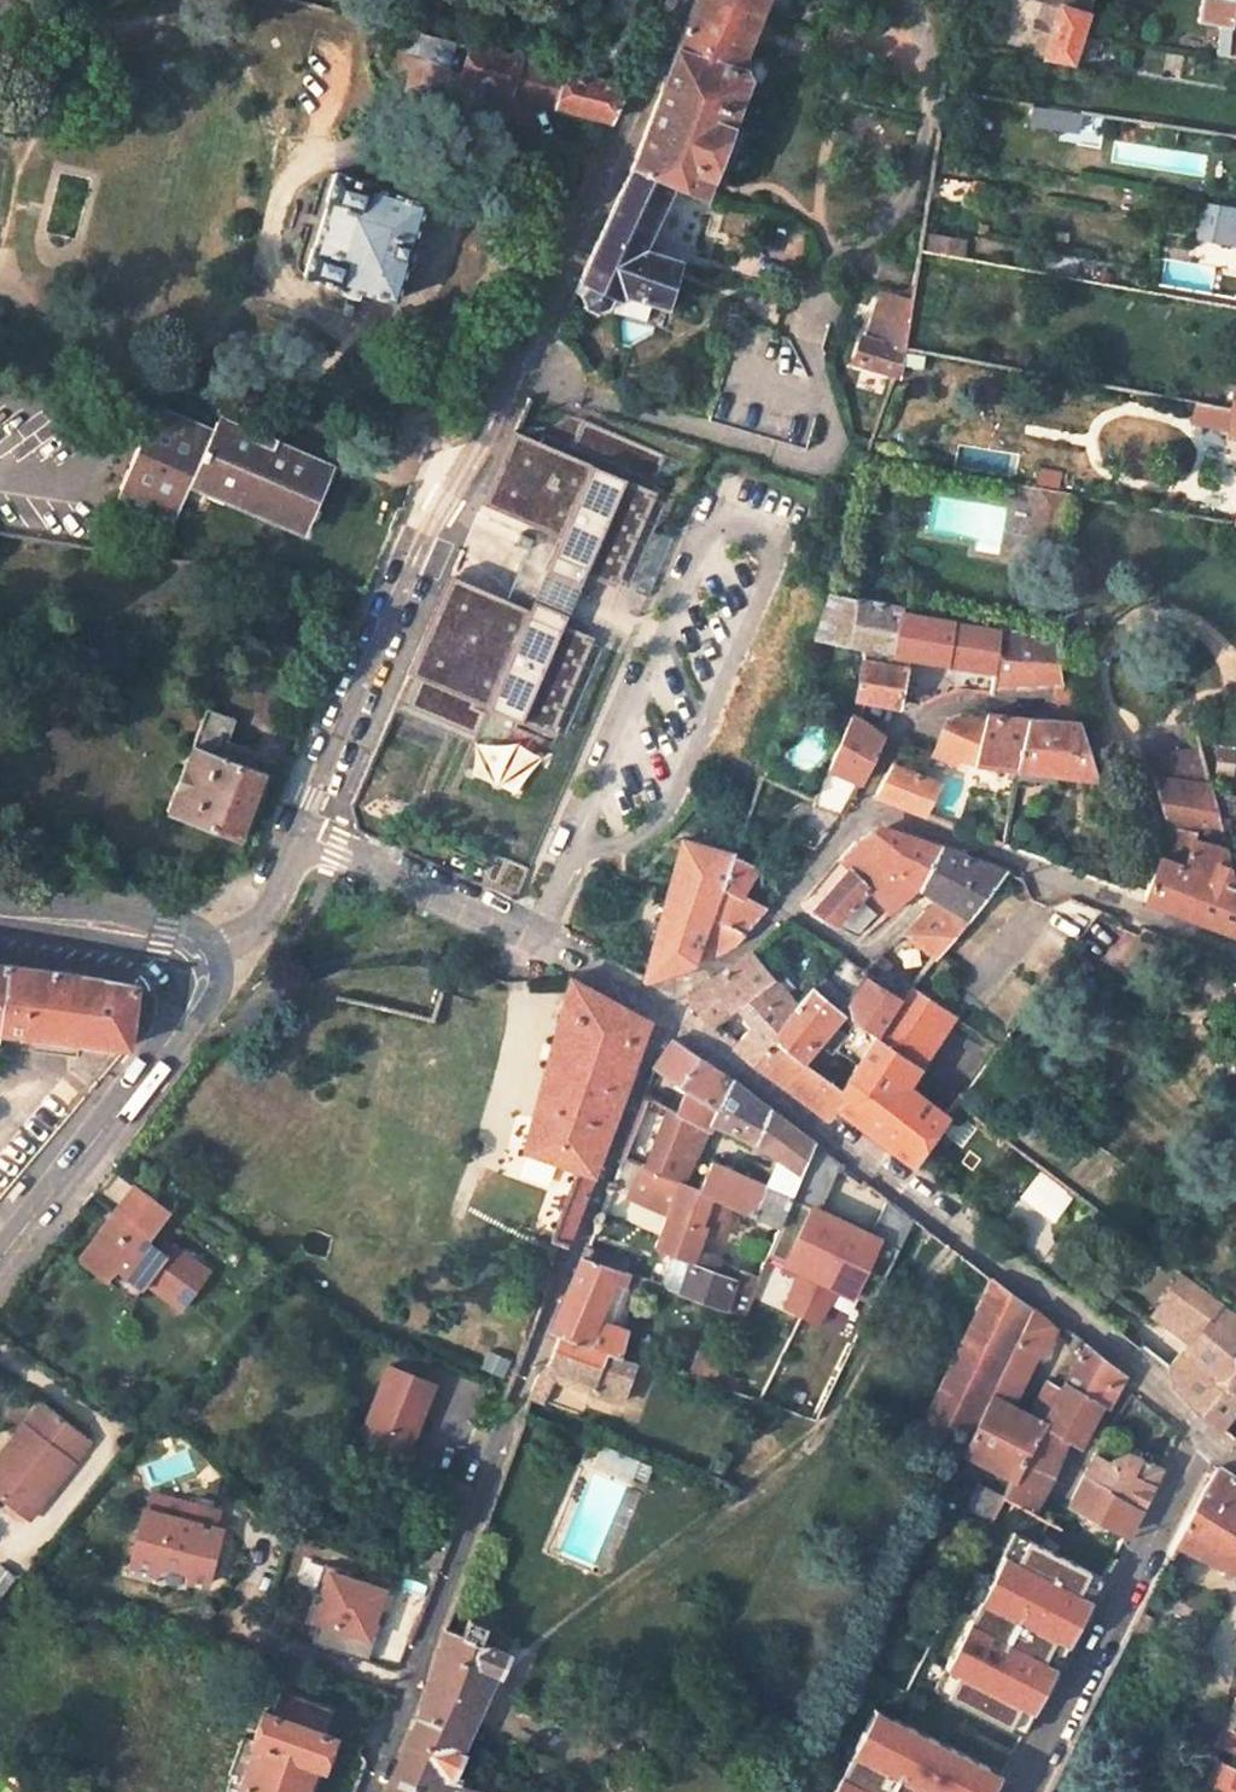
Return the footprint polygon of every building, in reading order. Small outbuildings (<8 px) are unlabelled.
[(662,82),(629,180),(597,249),(582,281),(587,283),(581,296),(584,305),(598,312),(607,306),(613,294),(621,299),(624,291),(671,306),(680,256),(643,247),(667,180),(699,194),(743,85),(744,73),(739,67),(763,0),(695,0),(662,82)] [(1085,37),(1097,0),(1065,0),(1063,6),(1060,5),(1042,59),(1074,67),(1079,52),(1085,37)] [(1230,26),(1233,2),(1221,0),(1200,0),(1198,31),(1218,36),(1217,54),(1235,57),(1235,27),(1230,26)] [(449,60),(456,37),(411,24),(404,47),(449,60)] [(1094,55),(1099,39),(1096,38),(1085,37),(1079,52),(1094,55)] [(512,87),(521,55),(470,41),(461,74),(512,87)] [(555,99),(564,67),(521,55),(512,87),(555,99)] [(610,115),(624,83),(564,67),(555,99),(610,115)] [(1081,110),(1035,103),(1033,119),(1079,125),(1081,110)] [(420,235),(416,234),(426,198),(379,184),(380,179),(335,166),(303,274),(347,288),(348,285),(396,300),(409,260),(413,261),(420,235)] [(977,182),(974,199),(983,201),(986,184),(977,182)] [(883,295),(878,313),(871,339),(863,335),(856,364),(901,379),(910,347),(917,303),(883,295)] [(1231,375),(1227,404),(1234,405),(1235,405),(1235,376),(1231,375)] [(1232,418),(1234,405),(1227,404),(1199,399),(1196,413),(1232,418)] [(211,434),(154,408),(120,485),(177,510),(193,475),(305,527),(331,470),(276,445),(278,438),(257,428),(254,435),(218,420),(211,434)] [(654,494),(514,433),(485,499),(514,511),(509,522),(525,529),(520,540),(532,545),(508,599),(452,574),(392,710),(470,745),(461,763),(521,790),(590,639),(562,627),(568,614),(535,599),(541,583),(548,569),(582,584),(587,570),(615,582),(654,494)] [(639,591),(649,595),(674,539),(664,534),(639,591)] [(535,599),(568,614),(576,597),(582,584),(548,569),(541,583),(535,599)] [(894,650),(903,611),(903,607),(832,592),(817,630),(866,642),(858,694),(900,707),(911,654),(894,650)] [(988,689),(989,681),(999,632),(952,625),(903,611),(894,650),(911,654),(933,660),(919,706),(937,700),(956,696),(957,692),(988,689)] [(1018,636),(999,632),(989,681),(1049,683),(1059,720),(1076,721),(1065,680),(1060,679),(1054,639),(1018,636)] [(1013,765),(1024,715),(984,710),(981,719),(972,757),(1013,765)] [(848,711),(825,766),(859,782),(882,736),(858,713),(848,711)] [(972,757),(981,719),(956,713),(944,720),(934,758),(970,767),(972,757)] [(1091,779),(1076,721),(1059,720),(1024,715),(1013,765),(1091,779)] [(195,740),(170,809),(240,836),(266,768),(195,740)] [(1140,899),(1235,937),(1235,886),(1200,746),(1152,751),(1154,786),(1163,824),(1140,899)] [(879,785),(876,795),(903,805),(925,814),(942,784),(892,763),(879,785)] [(803,818),(811,823),(798,841),(812,850),(843,813),(818,798),(803,818)] [(855,837),(838,859),(848,868),(890,909),(918,885),(942,845),(900,831),(887,826),(855,837)] [(734,943),(763,908),(744,893),(756,870),(750,866),(760,852),(737,833),(733,845),(685,970),(734,943)] [(685,970),(733,845),(681,842),(640,982),(682,972),(685,970)] [(942,845),(918,885),(934,895),(971,920),(1005,875),(972,858),(968,862),(942,845)] [(515,901),(529,870),(494,855),(485,880),(515,901)] [(866,886),(848,868),(809,916),(820,923),(831,928),(866,886)] [(934,895),(862,971),(860,973),(866,977),(908,1003),(915,994),(971,920),(934,895)] [(592,961),(616,971),(620,960),(596,948),(592,961)] [(748,1065),(793,1005),(749,952),(683,997),(707,1030),(736,1010),(750,1027),(729,1049),(748,1065)] [(129,1042),(139,983),(57,967),(0,960),(0,1027),(129,1042)] [(831,1104),(841,1090),(800,1059),(847,998),(817,973),(793,1005),(748,1065),(781,1089),(825,1121),(835,1107),(831,1104)] [(554,1240),(568,1246),(629,1092),(650,1023),(575,977),(572,977),(526,1153),(579,1168),(554,1240)] [(845,1007),(843,1016),(878,1042),(908,1003),(866,977),(845,1007)] [(878,1042),(859,1068),(831,1104),(835,1107),(910,1165),(960,1098),(948,1090),(934,1111),(902,1088),(952,1020),(915,994),(908,1003),(878,1042)] [(878,1042),(843,1016),(824,1041),(859,1068),(878,1042)] [(732,1084),(668,1045),(656,1066),(694,1092),(686,1119),(717,1138),(720,1127),(732,1084)] [(777,1225),(794,1186),(812,1143),(732,1084),(720,1127),(760,1141),(786,1163),(771,1189),(727,1170),(717,1198),(777,1225)] [(639,1163),(703,1192),(717,1138),(644,1095),(623,1156),(627,1158),(639,1163)] [(812,1143),(794,1186),(849,1211),(863,1180),(812,1143)] [(703,1192),(639,1163),(634,1177),(628,1193),(670,1210),(667,1216),(701,1230),(703,1226),(723,1234),(734,1206),(717,1198),(703,1192)] [(914,1218),(863,1180),(849,1211),(905,1237),(914,1218)] [(794,1186),(777,1225),(768,1249),(820,1273),(849,1211),(794,1186)] [(183,1308),(210,1270),(174,1245),(167,1254),(148,1241),(169,1213),(134,1188),(112,1218),(116,1221),(85,1263),(108,1281),(117,1271),(141,1289),(146,1282),(183,1308)] [(875,1298),(905,1237),(849,1211),(820,1273),(875,1298)] [(701,1230),(667,1216),(658,1244),(674,1249),(661,1284),(677,1289),(689,1259),(722,1272),(724,1264),(726,1258),(695,1247),(701,1230)] [(619,1269),(624,1258),(592,1248),(588,1259),(619,1269)] [(560,1340),(604,1353),(620,1358),(620,1354),(628,1331),(596,1320),(608,1282),(624,1287),(629,1274),(619,1269),(588,1259),(578,1257),(552,1336),(560,1340)] [(740,1315),(756,1277),(724,1264),(722,1272),(689,1259),(677,1289),(740,1315)] [(1235,1405),(1235,1404),(1235,1314),(1180,1274),(1152,1313),(1169,1326),(1190,1342),(1173,1367),(1218,1426),(1235,1405)] [(992,1275),(918,1426),(963,1448),(1033,1305),(992,1275)] [(834,1296),(824,1330),(845,1336),(855,1303),(834,1296)] [(1031,1413),(1012,1402),(1050,1318),(1033,1305),(963,1448),(1015,1476),(1043,1420),(1031,1413)] [(1152,1313),(1143,1327),(1162,1339),(1169,1326),(1152,1313)] [(594,1382),(604,1353),(560,1340),(550,1369),(559,1372),(594,1382)] [(1119,1368),(1085,1343),(1065,1381),(1101,1400),(1119,1368)] [(594,1382),(559,1372),(557,1377),(557,1379),(621,1401),(635,1359),(620,1354),(620,1358),(604,1353),(594,1382)] [(435,1383),(389,1366),(360,1437),(407,1456),(435,1383)] [(550,1369),(537,1376),(530,1395),(543,1400),(557,1377),(559,1372),(550,1369)] [(1062,1387),(1048,1379),(1031,1413),(1043,1420),(1045,1421),(1062,1387)] [(1043,1420),(1015,1476),(1006,1494),(1034,1509),(1053,1472),(1048,1470),(1065,1435),(1077,1442),(1101,1400),(1065,1381),(1062,1387),(1045,1421),(1043,1420)] [(0,1462),(0,1503),(27,1523),(89,1443),(42,1407),(0,1462)] [(621,1468),(627,1453),(603,1442),(596,1458),(621,1468)] [(1111,1449),(1107,1457),(1091,1448),(1067,1500),(1124,1530),(1158,1464),(1121,1445),(1111,1449)] [(627,1453),(621,1468),(646,1479),(653,1464),(627,1453)] [(1219,1462),(1200,1485),(1172,1542),(1235,1574),(1235,1476),(1219,1462)] [(206,1589),(222,1533),(215,1531),(194,1524),(199,1507),(152,1494),(147,1511),(145,1510),(128,1566),(155,1574),(157,1568),(189,1577),(188,1584),(206,1589)] [(221,1514),(199,1507),(194,1524),(215,1531),(221,1514)] [(1023,1729),(1103,1572),(1015,1527),(935,1684),(1023,1729)] [(372,1615),(380,1591),(346,1580),(348,1574),(320,1565),(311,1592),(318,1594),(309,1622),(315,1624),(308,1645),(365,1663),(372,1641),(365,1639),(370,1624),(377,1626),(380,1617),(372,1615)] [(1136,1636),(1146,1617),(1136,1612),(1127,1631),(1136,1636)] [(509,1657),(479,1644),(486,1628),(466,1619),(459,1636),(444,1629),(437,1646),(432,1689),(415,1727),(408,1739),(399,1760),(455,1781),(464,1760),(460,1760),(495,1677),(500,1679),(509,1657)] [(365,1639),(372,1641),(377,1626),(370,1624),(365,1639)] [(321,1735),(330,1710),(279,1691),(269,1715),(260,1711),(248,1742),(254,1744),(238,1784),(260,1791),(300,1791),(310,1764),(319,1768),(329,1738),(321,1735)] [(1214,1741),(1235,1752),(1235,1698),(1214,1741)] [(1004,1767),(877,1703),(831,1791),(991,1791),(1004,1767)] [(459,1783),(455,1781),(399,1760),(385,1791),(456,1791),(459,1783)] [(1219,1761),(1204,1790),(1208,1791),(1227,1791),(1235,1774),(1235,1770),(1219,1761)] [(1227,1791),(1235,1791),(1235,1774),(1227,1791)]
